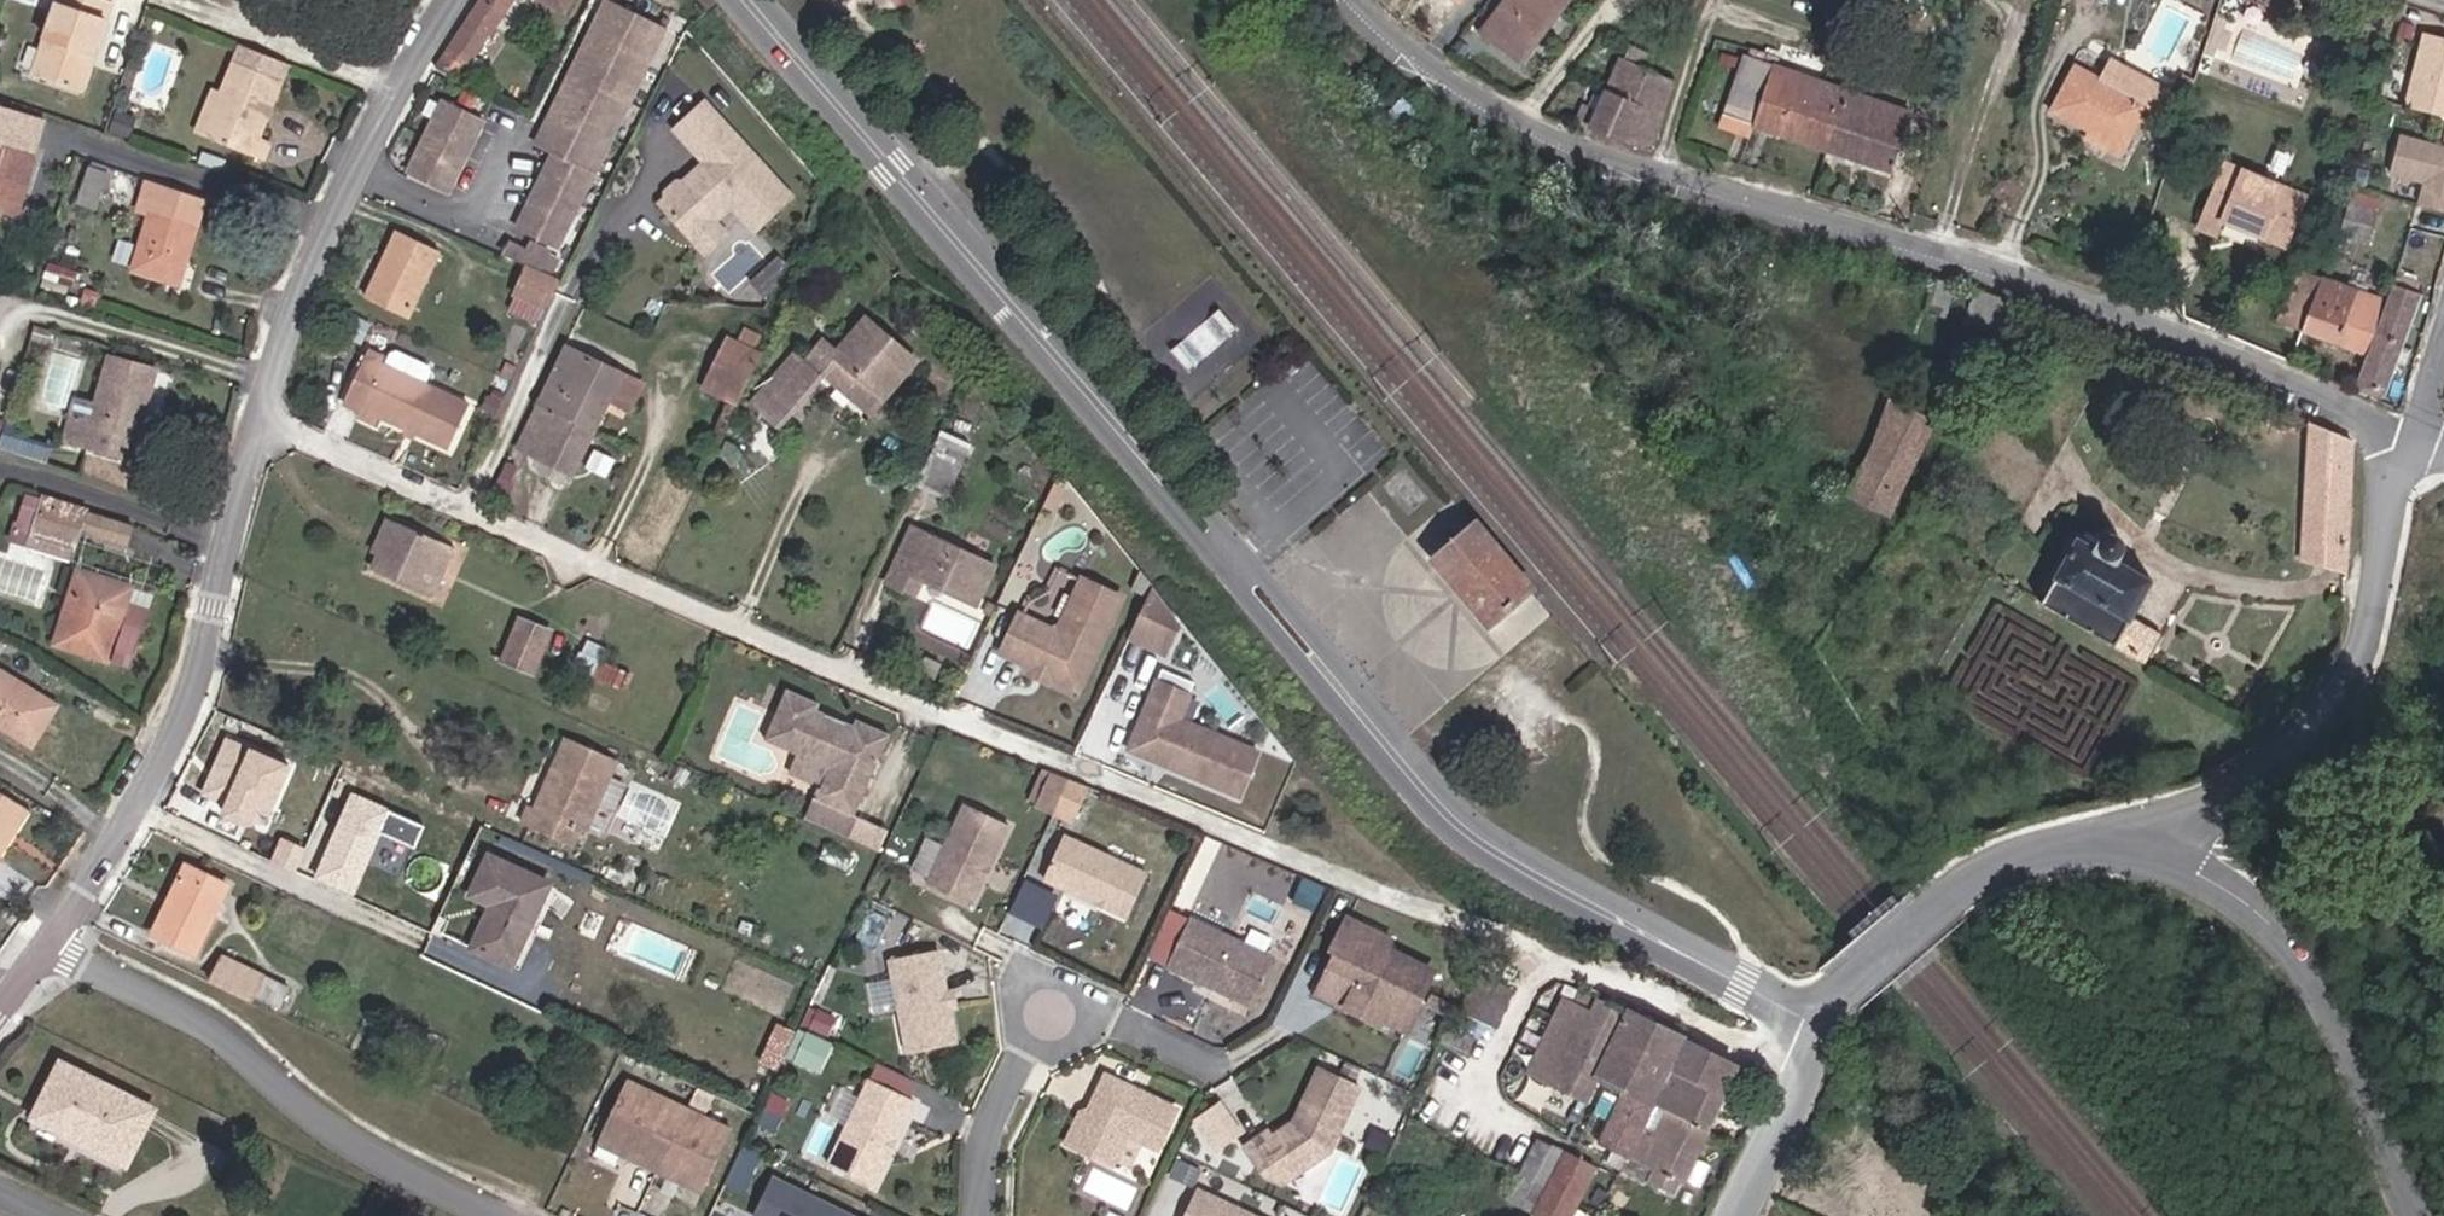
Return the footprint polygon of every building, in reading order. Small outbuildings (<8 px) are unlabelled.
[(53,82),(81,90),(113,3),(104,0),(70,0),(41,76),(53,82)] [(439,71),(447,76),(451,72),(454,69),(461,73),(482,39),(485,40),(510,0),(484,0),(439,71)] [(518,228),(554,245),(657,27),(603,0),(535,145),(553,153),(518,228)] [(560,13),(567,0),(533,0),(560,13)] [(1460,38),(1500,67),(1513,52),(1507,46),(1536,8),(1541,0),(1487,0),(1460,38)] [(2227,4),(2258,14),(2263,0),(2228,0),(2227,4)] [(2405,106),(2443,112),(2443,34),(2416,30),(2405,106)] [(268,131),(294,62),(247,45),(214,132),(272,154),(279,135),(268,131)] [(1658,105),(1663,108),(1668,96),(1639,80),(1647,66),(1623,53),(1617,64),(1613,62),(1605,74),(1658,105)] [(1757,140),(1824,164),(1835,130),(1811,121),(1819,96),(1743,70),(1724,128),(1757,140)] [(1581,110),(1569,128),(1561,141),(1584,150),(1590,138),(1612,150),(1633,152),(1658,105),(1605,74),(1601,72),(1581,110)] [(2060,78),(2039,121),(2076,141),(2109,157),(2131,115),(2060,78)] [(1835,130),(1824,164),(1890,185),(1908,124),(1819,96),(1811,121),(1835,130)] [(445,103),(407,176),(444,196),(483,124),(445,103)] [(717,122),(702,105),(672,131),(689,149),(717,122)] [(717,122),(689,149),(702,165),(732,139),(717,122)] [(1751,154),(1757,140),(1724,128),(1718,143),(1751,154)] [(786,199),(732,139),(702,165),(696,171),(699,174),(692,181),(685,180),(680,185),(673,184),(662,195),(662,201),(657,205),(689,241),(694,237),(714,218),(728,206),(735,214),(748,214),(755,208),(765,219),(786,199)] [(27,152),(0,142),(0,209),(4,210),(27,152)] [(35,155),(27,152),(4,210),(13,213),(35,155)] [(699,174),(696,171),(685,180),(692,181),(699,174)] [(2304,212),(2227,179),(2201,239),(2223,249),(2229,235),(2284,258),(2304,212)] [(210,193),(166,181),(138,271),(180,282),(210,193)] [(2434,205),(2414,199),(2403,236),(2424,243),(2434,205)] [(748,214),(735,214),(751,231),(765,219),(755,208),(748,214)] [(714,218),(694,237),(706,250),(726,232),(714,218)] [(2373,227),(2346,220),(2338,247),(2365,255),(2373,227)] [(434,248),(395,230),(365,295),(405,313),(434,248)] [(509,246),(505,256),(523,264),(527,253),(509,246)] [(546,253),(530,246),(527,253),(523,264),(540,270),(546,253)] [(558,279),(525,265),(513,293),(545,306),(558,279)] [(2316,291),(2312,304),(2298,344),(2363,365),(2381,311),(2316,291)] [(2387,294),(2381,311),(2363,365),(2353,393),(2381,406),(2415,304),(2387,294)] [(2276,337),(2298,344),(2312,304),(2288,298),(2276,337)] [(2003,308),(1982,301),(1969,334),(2008,348),(2022,314),(2003,308)] [(1219,308),(1172,348),(1189,368),(1236,328),(1219,308)] [(873,326),(840,371),(893,408),(925,365),(873,326)] [(735,414),(752,382),(761,365),(727,349),(704,397),(735,414)] [(369,376),(353,369),(339,399),(355,406),(352,413),(371,423),(375,414),(446,444),(465,402),(421,382),(427,366),(420,359),(404,352),(388,354),(381,369),(374,366),(369,376)] [(592,442),(610,404),(619,386),(562,357),(533,414),(538,416),(592,442)] [(133,460),(160,373),(115,358),(101,404),(79,396),(66,439),(90,446),(133,460)] [(807,419),(831,385),(840,371),(824,359),(808,380),(798,373),(777,402),(807,419)] [(882,422),(893,408),(840,371),(831,385),(882,422)] [(639,396),(619,386),(610,404),(629,414),(639,396)] [(1941,426),(1894,400),(1881,441),(1852,495),(1892,516),(1941,426)] [(807,419),(777,402),(764,420),(792,440),(807,419)] [(592,442),(538,416),(517,460),(570,486),(592,442)] [(8,421),(0,418),(0,442),(8,421)] [(983,443),(957,429),(930,484),(956,498),(983,443)] [(2348,515),(2349,455),(2302,433),(2301,575),(2347,579),(2348,560),(2348,558),(2348,516),(2348,515)] [(11,450),(45,462),(50,448),(16,435),(11,450)] [(144,532),(55,502),(39,553),(75,563),(84,538),(136,555),(144,532)] [(1006,561),(923,522),(896,580),(923,593),(931,576),(986,600),(1006,561)] [(452,552),(398,526),(375,572),(429,598),(452,552)] [(1522,592),(1469,529),(1431,562),(1485,626),(1522,592)] [(2080,554),(2046,610),(2150,674),(2167,647),(2134,627),(2154,594),(2119,573),(2121,565),(2117,553),(2108,547),(2098,548),(2089,558),(2080,554)] [(114,657),(131,612),(142,584),(90,569),(66,641),(114,657)] [(1070,622),(1062,621),(1039,658),(1057,668),(1060,661),(1079,672),(1086,672),(1099,658),(1135,596),(1098,574),(1070,622)] [(1039,658),(1062,621),(1031,604),(1010,642),(1039,658)] [(131,612),(114,657),(140,665),(153,620),(131,612)] [(548,637),(519,624),(500,665),(529,678),(548,637)] [(1083,684),(1099,658),(1086,672),(1079,672),(1060,661),(1057,668),(1083,684)] [(1264,751),(1214,729),(1200,729),(1192,734),(1186,718),(1195,692),(1163,678),(1134,748),(1246,796),(1264,751)] [(31,690),(8,727),(72,766),(96,729),(31,690)] [(803,809),(841,827),(878,748),(772,699),(749,748),(782,764),(817,779),(807,800),(803,809)] [(1214,729),(1186,718),(1192,734),(1200,729),(1214,729)] [(304,781),(316,753),(246,720),(233,747),(304,781)] [(629,776),(579,752),(547,819),(542,817),(532,837),(581,860),(589,844),(595,847),(629,776)] [(773,784),(807,800),(817,779),(782,764),(773,784)] [(1032,801),(1050,810),(1065,777),(1047,769),(1032,801)] [(1050,810),(1068,817),(1083,785),(1065,777),(1050,810)] [(406,873),(426,820),(342,789),(311,875),(355,891),(367,859),(406,873)] [(0,794),(0,868),(34,816),(0,794)] [(966,905),(1003,824),(959,805),(923,885),(966,905)] [(830,851),(841,827),(803,809),(792,833),(830,851)] [(1144,868),(1060,831),(1040,874),(1124,912),(1144,868)] [(272,858),(289,864),(297,843),(279,837),(272,858)] [(542,893),(481,865),(466,897),(490,911),(470,955),(506,973),(542,893)] [(191,952),(225,885),(187,866),(152,933),(191,952)] [(1001,925),(1031,941),(1057,892),(1027,876),(1001,925)] [(1267,956),(1186,918),(1164,965),(1244,1004),(1267,956)] [(1426,980),(1380,957),(1384,949),(1342,928),(1328,955),(1334,957),(1326,973),(1354,988),(1340,1015),(1372,1032),(1375,1026),(1397,1037),(1426,980)] [(949,1052),(933,958),(885,966),(900,1060),(949,1052)] [(210,988),(244,1006),(250,996),(258,978),(224,961),(210,988)] [(286,991),(258,978),(250,996),(277,1010),(286,991)] [(1507,1007),(1471,988),(1454,1024),(1489,1042),(1507,1007)] [(1559,1012),(1519,1096),(1574,1125),(1589,1097),(1616,1111),(1587,1167),(1621,1186),(1618,1192),(1661,1215),(1664,1215),(1727,1086),(1578,1009),(1572,1018),(1559,1012)] [(801,1032),(797,1061),(824,1065),(829,1037),(801,1032)] [(388,1048),(371,1040),(365,1053),(382,1062),(388,1048)] [(35,1117),(127,1168),(155,1114),(64,1065),(35,1117)] [(1287,1183),(1320,1159),(1352,1095),(1311,1075),(1290,1117),(1295,1120),(1289,1129),(1285,1127),(1262,1144),(1258,1139),(1234,1155),(1255,1184),(1277,1168),(1287,1183)] [(860,1192),(902,1107),(858,1085),(816,1171),(860,1192)] [(1151,1155),(1169,1115),(1097,1085),(1090,1103),(1095,1105),(1088,1122),(1080,1125),(1067,1156),(1106,1173),(1119,1141),(1151,1155)] [(619,1096),(589,1157),(612,1169),(614,1165),(665,1191),(663,1195),(691,1209),(722,1148),(619,1096)] [(1193,1117),(1218,1146),(1241,1127),(1217,1097),(1193,1117)] [(1368,1138),(1360,1155),(1376,1163),(1384,1146),(1368,1138)] [(1913,1178),(1868,1159),(1844,1215),(1898,1215),(1913,1178)] [(1508,1187),(1563,1214),(1577,1190),(1523,1161),(1508,1187)] [(1563,1214),(1508,1187),(1492,1215),(1562,1215),(1563,1214)] [(1191,1201),(1183,1215),(1222,1215),(1191,1201)] [(776,1205),(771,1215),(799,1215),(776,1205)]
